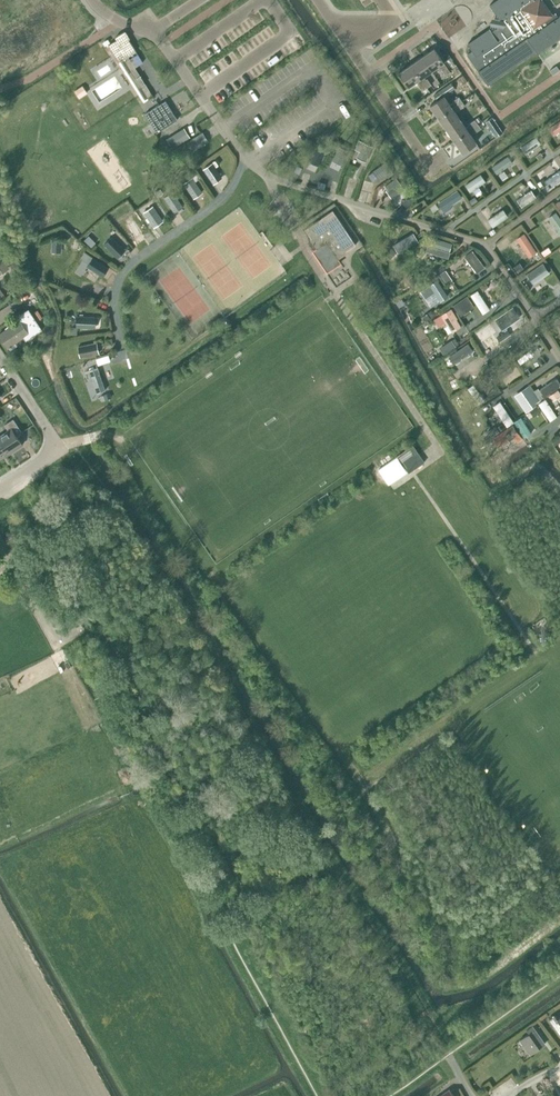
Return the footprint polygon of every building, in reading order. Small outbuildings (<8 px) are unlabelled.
[(487,84),(536,50),(538,54),(559,39),(559,15),(555,18),(542,0),(536,0),(535,0),(498,0),(490,5),(503,24),(492,31),(490,29),(468,44),(473,50),(467,54),(487,84)] [(118,40),(118,41),(126,52),(134,47),(126,34),(118,40)] [(130,59),(128,56),(136,51),(134,47),(126,52),(118,41),(109,46),(126,74),(132,70),(136,77),(135,78),(140,86),(141,85),(149,97),(153,95),(135,67),(139,65),(133,57),(130,59)] [(434,48),(422,56),(432,70),(440,64),(443,67),(442,68),(446,74),(450,71),(444,62),(434,48)] [(417,60),(411,64),(427,87),(432,84),(427,78),(426,79),(424,76),(426,74),(432,70),(422,56),(417,60)] [(420,83),(418,84),(422,90),(427,87),(411,64),(399,72),(409,86),(417,80),(420,83)] [(430,105),(438,117),(462,100),(459,96),(453,100),(454,102),(450,104),(444,95),(455,88),(452,82),(434,94),(438,100),(430,105)] [(74,90),(78,97),(87,92),(82,84),(74,90)] [(149,110),(145,113),(157,132),(163,128),(178,119),(166,100),(150,110),(149,110)] [(462,100),(438,117),(446,128),(460,119),(455,110),(458,108),(459,109),(465,105),(462,100)] [(491,130),(498,125),(493,117),(486,122),(491,130)] [(466,127),(460,119),(446,128),(454,140),(478,124),(475,119),(468,123),(469,125),(466,127)] [(559,130),(559,119),(548,127),(554,135),(559,130)] [(454,140),(463,152),(476,142),(470,134),(474,131),(475,132),(481,128),(478,124),(454,140)] [(173,147),(189,137),(184,128),(168,138),(173,147)] [(192,151),(207,141),(202,133),(187,142),(192,151)] [(533,149),(542,142),(536,133),(517,146),(523,155),(533,149)] [(360,151),(358,155),(357,158),(365,161),(366,159),(372,146),(364,142),(359,140),(355,149),(360,151)] [(333,159),(342,163),(348,150),(340,146),(333,159)] [(310,160),(318,164),(325,151),(316,147),(310,160)] [(497,173),(514,161),(508,154),(492,165),(497,173)] [(386,173),(388,177),(394,173),(386,162),(374,170),(379,178),(386,173)] [(204,168),(213,183),(222,177),(212,163),(204,168)] [(559,168),(542,180),(548,189),(559,180),(559,169),(559,168)] [(470,190),(487,179),(483,172),(466,183),(470,190)] [(184,183),(194,197),(202,191),(192,177),(184,183)] [(318,181),(317,187),(324,189),(326,183),(318,181)] [(393,197),(405,189),(399,181),(387,189),(393,197)] [(535,197),(529,189),(516,199),(522,207),(535,197)] [(438,201),(443,209),(461,197),(456,190),(438,201)] [(164,197),(174,211),(182,205),(173,191),(164,197)] [(472,205),(478,201),(475,196),(469,200),(472,205)] [(144,211),(154,226),(162,220),(152,206),(144,211)] [(547,215),(559,234),(559,214),(556,209),(547,215)] [(327,271),(341,262),(337,257),(356,244),(333,210),(305,229),(318,247),(313,250),(327,271)] [(505,219),(499,211),(487,218),(493,227),(505,219)] [(125,225),(135,239),(143,234),(134,219),(125,225)] [(523,230),(515,236),(529,256),(538,249),(523,230)] [(396,243),(402,251),(419,240),(414,232),(396,243)] [(453,241),(431,234),(427,245),(450,252),(453,241)] [(104,244),(117,256),(124,249),(112,236),(104,244)] [(90,239),(88,237),(85,240),(92,247),(95,243),(91,239),(90,239)] [(52,240),(51,250),(62,251),(62,241),(52,240)] [(71,247),(76,251),(81,243),(76,240),(71,247)] [(547,247),(541,251),(544,256),(550,252),(547,247)] [(391,248),(387,253),(393,257),(396,252),(391,248)] [(474,249),(466,254),(479,273),(487,267),(474,249)] [(79,265),(75,271),(81,276),(85,270),(87,266),(102,275),(108,266),(93,257),(83,250),(79,256),(83,259),(79,265)] [(0,257),(0,275),(10,268),(2,256),(0,257)] [(550,273),(542,263),(526,274),(534,284),(550,273)] [(445,271),(440,275),(444,280),(446,284),(451,280),(445,271)] [(525,272),(518,277),(520,280),(527,276),(525,272)] [(420,273),(408,280),(413,287),(424,280),(420,273)] [(416,293),(422,302),(446,286),(439,277),(416,293)] [(102,296),(104,288),(82,282),(80,290),(102,296)] [(483,306),(474,292),(467,297),(476,311),(483,306)] [(463,300),(455,305),(465,320),(473,315),(463,300)] [(450,306),(440,313),(455,336),(466,329),(450,306)] [(0,333),(0,336),(7,347),(23,336),(26,340),(42,329),(31,313),(28,308),(17,316),(20,320),(0,333)] [(516,308),(498,321),(503,328),(522,315),(516,308)] [(76,327),(94,327),(95,317),(77,316),(76,327)] [(507,329),(496,336),(500,341),(510,334),(507,329)] [(491,346),(481,331),(473,336),(483,351),(491,346)] [(446,343),(450,350),(456,346),(451,340),(446,343)] [(454,364),(475,350),(469,340),(448,355),(454,364)] [(81,357),(98,353),(96,343),(78,346),(81,357)] [(535,347),(518,359),(524,367),(541,355),(535,347)] [(490,368),(487,363),(480,368),(483,373),(490,368)] [(491,377),(497,384),(512,373),(507,366),(491,377)] [(98,368),(90,371),(97,392),(105,390),(98,368)] [(487,372),(481,376),(485,382),(491,378),(487,372)] [(553,375),(539,384),(545,392),(559,383),(553,375)] [(485,404),(472,384),(463,389),(477,410),(485,404)] [(534,391),(540,400),(544,397),(542,394),(538,388),(534,391)] [(559,395),(559,392),(558,389),(550,395),(553,400),(559,395)] [(532,405),(523,392),(516,397),(525,410),(532,405)] [(559,416),(546,397),(540,402),(552,420),(559,416)] [(515,421),(501,400),(494,405),(507,426),(515,421)] [(533,416),(541,412),(538,406),(530,410),(533,416)] [(532,432),(521,415),(515,420),(525,436),(532,432)] [(23,444),(16,435),(22,431),(13,419),(5,424),(8,430),(0,435),(0,443),(7,454),(23,444)] [(491,437),(506,426),(504,422),(497,427),(496,425),(487,431),(491,437)] [(559,442),(559,436),(559,434),(551,440),(555,445),(559,442)] [(425,462),(413,445),(397,456),(409,473),(425,462)] [(558,1019),(555,1015),(549,1018),(559,1034),(559,1017),(558,1019)] [(530,1054),(545,1043),(532,1025),(526,1029),(529,1033),(520,1039),(530,1054)]
